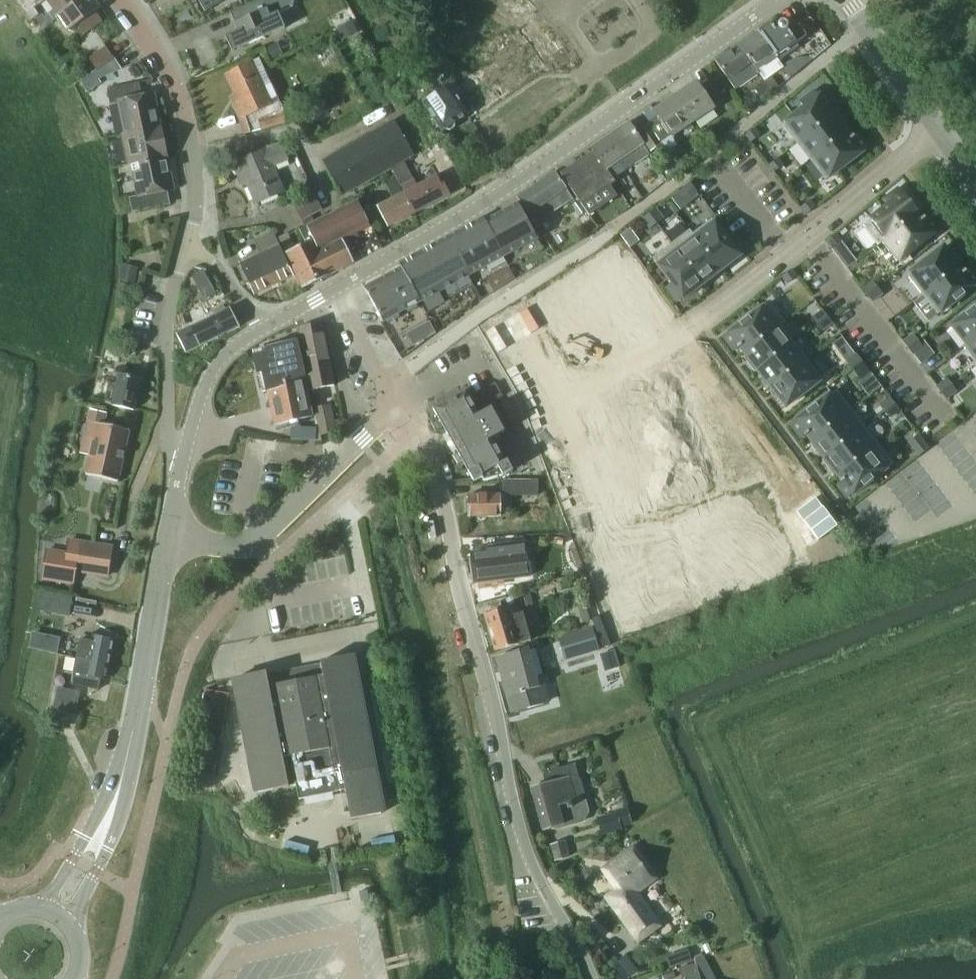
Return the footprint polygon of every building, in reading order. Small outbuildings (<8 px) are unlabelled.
[(58,14),(77,0),(48,0),(58,14)] [(97,0),(77,0),(58,14),(69,29),(101,6),(97,0)] [(204,12),(224,0),(196,0),(204,12)] [(277,13),(288,8),(290,7),(291,5),(292,2),(293,0),(255,0),(229,12),(237,30),(224,36),(231,51),(284,28),(277,13)] [(785,30),(786,30),(787,29),(787,28),(787,27),(787,26),(787,25),(787,24),(786,24),(785,23),(783,22),(782,22),(780,22),(779,23),(778,24),(778,25),(776,25),(771,28),(769,24),(756,32),(775,58),(778,62),(798,48),(795,43),(805,37),(798,26),(788,33),(785,30)] [(351,23),(335,31),(341,43),(357,35),(351,23)] [(775,58),(756,32),(738,45),(757,71),(775,58)] [(277,44),(266,49),(272,60),(282,56),(277,44)] [(757,71),(738,45),(714,61),(734,90),(757,74),(756,71),(757,71)] [(87,58),(96,71),(113,59),(105,47),(87,58)] [(239,121),(272,106),(253,63),(225,76),(237,103),(233,106),(239,121)] [(759,99),(771,92),(770,91),(777,87),(770,75),(763,80),(763,81),(752,88),(759,99)] [(724,102),(709,81),(699,88),(695,83),(674,97),(692,123),(724,102)] [(161,130),(154,93),(146,94),(145,93),(140,94),(138,83),(106,89),(109,105),(116,103),(121,127),(123,126),(124,133),(119,135),(119,136),(120,136),(160,130),(161,130)] [(468,115),(449,87),(436,96),(431,88),(418,97),(442,132),(468,115)] [(803,108),(781,124),(796,143),(832,115),(814,92),(799,104),(803,108)] [(692,123),(674,97),(653,111),(657,116),(647,123),(661,144),(692,123)] [(332,101),(315,109),(319,116),(335,108),(332,101)] [(285,123),(282,112),(259,119),(262,130),(285,123)] [(832,115),(796,143),(809,160),(845,133),(845,132),(848,130),(841,121),(838,123),(832,115)] [(412,157),(392,123),(324,162),(344,197),(412,157)] [(643,145),(628,123),(609,136),(624,156),(618,160),(625,171),(649,155),(642,145),(643,145)] [(647,124),(636,132),(649,152),(660,145),(647,124)] [(753,128),(744,136),(749,143),(759,135),(753,128)] [(164,160),(160,130),(120,136),(126,166),(131,165),(164,160)] [(845,133),(809,160),(824,180),(841,167),(842,168),(851,161),(851,160),(865,149),(854,135),(852,137),(852,136),(849,138),(845,133)] [(625,171),(618,160),(624,156),(609,136),(590,148),(593,153),(595,152),(607,171),(606,172),(614,183),(612,180),(625,171)] [(271,166),(286,161),(281,146),(265,151),(232,165),(237,177),(242,175),(255,206),(283,194),(271,166)] [(614,183),(606,172),(607,171),(595,152),(593,153),(561,175),(588,216),(617,197),(610,186),(614,183)] [(777,159),(767,166),(772,173),(782,165),(777,159)] [(167,160),(164,160),(131,165),(132,173),(131,173),(135,197),(128,198),(131,212),(169,205),(166,194),(172,193),(167,160)] [(418,187),(406,164),(392,171),(404,194),(403,195),(414,214),(457,192),(449,176),(444,178),(442,174),(418,187)] [(572,198),(554,172),(516,198),(536,228),(547,221),(544,217),(572,198)] [(688,183),(681,188),(689,198),(696,192),(688,183)] [(887,207),(862,226),(876,245),(916,214),(898,191),(883,202),(887,207)] [(291,206),(300,223),(321,212),(312,195),(291,206)] [(414,214),(403,195),(376,209),(387,229),(414,214)] [(809,200),(799,208),(804,215),(814,207),(809,200)] [(369,229),(356,204),(299,232),(306,245),(285,255),(302,290),(353,265),(342,243),(348,240),(350,244),(358,240),(356,235),(369,229)] [(536,239),(517,204),(484,222),(503,257),(536,239)] [(654,209),(648,214),(655,224),(661,219),(654,209)] [(648,214),(641,219),(649,229),(655,224),(648,214)] [(916,214),(876,245),(877,246),(881,243),(895,262),(912,249),(913,249),(922,242),(922,241),(936,230),(925,217),(923,218),(920,219),(916,214)] [(468,276),(503,257),(484,222),(482,218),(447,237),(468,276)] [(688,230),(687,230),(718,271),(728,263),(730,266),(739,259),(737,256),(738,255),(710,219),(691,234),(688,230)] [(687,230),(670,244),(701,284),(701,283),(704,286),(713,279),(710,276),(718,271),(687,230)] [(261,257),(253,260),(257,269),(261,268),(271,288),(293,277),(279,248),(272,232),(253,241),(261,257)] [(835,234),(825,242),(830,248),(840,241),(835,234)] [(468,276),(447,237),(397,265),(399,268),(418,303),(419,302),(421,301),(427,311),(443,302),(438,292),(468,276)] [(670,244),(651,258),(671,283),(666,286),(678,301),(701,284),(670,244)] [(942,247),(906,275),(921,295),(957,267),(950,257),(952,255),(945,246),(942,248),(942,247)] [(271,288),(261,268),(257,269),(253,260),(240,266),(254,295),(271,288)] [(118,281),(133,284),(137,268),(121,265),(118,281)] [(921,295),(937,315),(953,302),(954,303),(963,295),(975,284),(975,282),(966,270),(964,271),(961,273),(957,267),(921,295)] [(399,268),(363,288),(377,314),(382,322),(418,303),(399,268)] [(790,270),(781,277),(786,284),(795,277),(790,270)] [(202,271),(191,277),(198,290),(209,284),(202,271)] [(871,281),(861,289),(866,295),(876,288),(871,281)] [(876,288),(866,295),(871,302),(881,294),(876,288)] [(738,325),(724,336),(734,350),(736,349),(737,349),(739,347),(743,353),(783,322),(768,302),(747,318),(747,317),(737,325),(738,325)] [(238,324),(230,307),(227,309),(224,304),(205,313),(207,319),(187,329),(182,319),(176,319),(177,334),(185,350),(238,324)] [(951,326),(966,345),(962,347),(962,348),(975,338),(975,306),(973,308),(963,315),(964,315),(951,326)] [(821,310),(811,318),(816,324),(826,317),(821,310)] [(826,317),(816,324),(821,331),(831,323),(826,317)] [(783,322),(743,353),(749,360),(746,363),(753,372),(756,370),(793,342),(780,326),(784,323),(783,322)] [(334,386),(321,323),(298,328),(311,391),(334,386)] [(912,334),(902,342),(907,349),(917,341),(912,334)] [(962,348),(975,365),(975,338),(962,348)] [(312,415),(295,339),(267,345),(268,352),(255,355),(262,391),(267,390),(275,424),(312,415)] [(917,341),(907,349),(912,355),(922,347),(917,341)] [(793,342),(756,370),(769,387),(806,359),(793,342)] [(855,354),(845,362),(850,368),(860,360),(855,354)] [(806,359),(769,387),(785,407),(821,379),(806,359)] [(860,360),(850,368),(860,381),(870,374),(860,360)] [(108,386),(104,405),(132,410),(138,379),(139,372),(118,368),(114,387),(108,386)] [(946,379),(936,386),(941,392),(950,385),(946,379)] [(950,385),(941,392),(946,399),(956,391),(950,385)] [(494,439),(504,433),(490,409),(480,414),(466,390),(432,409),(474,482),(481,478),(483,482),(504,475),(512,471),(494,439)] [(805,413),(791,424),(801,438),(803,436),(804,437),(806,435),(810,440),(850,410),(835,390),(814,406),(814,405),(804,412),(805,413)] [(888,398),(879,405),(884,411),(893,404),(888,398)] [(893,404),(884,411),(889,418),(898,411),(893,404)] [(330,409),(316,411),(320,435),(334,432),(330,409)] [(95,425),(84,475),(117,482),(117,481),(128,431),(102,425),(105,413),(90,410),(89,410),(87,422),(86,423),(95,425)] [(850,410),(810,440),(824,458),(864,427),(850,410)] [(824,458),(821,460),(828,469),(831,467),(837,475),(877,444),(864,427),(824,458)] [(917,435),(907,442),(918,456),(927,449),(917,435)] [(877,444),(837,475),(841,480),(838,482),(839,482),(837,484),(847,498),(862,487),(862,488),(872,480),(871,480),(892,464),(877,444)] [(511,463),(519,476),(532,468),(524,455),(511,463)] [(536,496),(536,480),(502,481),(502,495),(467,496),(467,518),(498,517),(498,513),(510,512),(509,496),(536,496)] [(568,534),(550,541),(554,550),(543,555),(551,577),(569,570),(596,641),(607,636),(568,534)] [(46,551),(42,579),(72,584),(74,571),(107,576),(111,548),(110,548),(79,543),(67,541),(65,554),(46,551)] [(528,576),(523,543),(496,547),(496,551),(470,555),(475,584),(528,576)] [(40,590),(36,610),(67,616),(71,597),(40,590)] [(529,641),(521,613),(509,617),(507,609),(483,616),(494,652),(518,645),(518,644),(529,641)] [(555,640),(561,660),(591,651),(585,631),(555,640)] [(113,641),(93,637),(92,643),(80,641),(76,658),(109,664),(113,641)] [(530,675),(541,672),(534,648),(495,659),(511,714),(547,703),(543,688),(535,691),(530,675)] [(381,815),(350,656),(319,662),(320,668),(305,672),(290,677),(276,684),(276,685),(268,687),(265,673),(235,679),(257,793),(295,786),(298,800),(337,793),(337,792),(344,791),(350,821),(381,815)] [(109,664),(76,658),(71,685),(98,690),(100,679),(106,680),(109,664)] [(79,693),(57,689),(53,710),(75,715),(79,693)] [(588,812),(575,764),(542,773),(545,784),(531,788),(543,831),(562,826),(563,827),(583,822),(588,812)] [(563,841),(549,845),(554,862),(568,858),(563,841)] [(660,925),(636,893),(655,879),(632,849),(601,872),(620,896),(609,904),(638,942),(660,925)] [(685,947),(663,955),(668,968),(690,959),(685,947)] [(702,957),(693,959),(694,965),(679,969),(681,978),(714,978),(702,957)]
